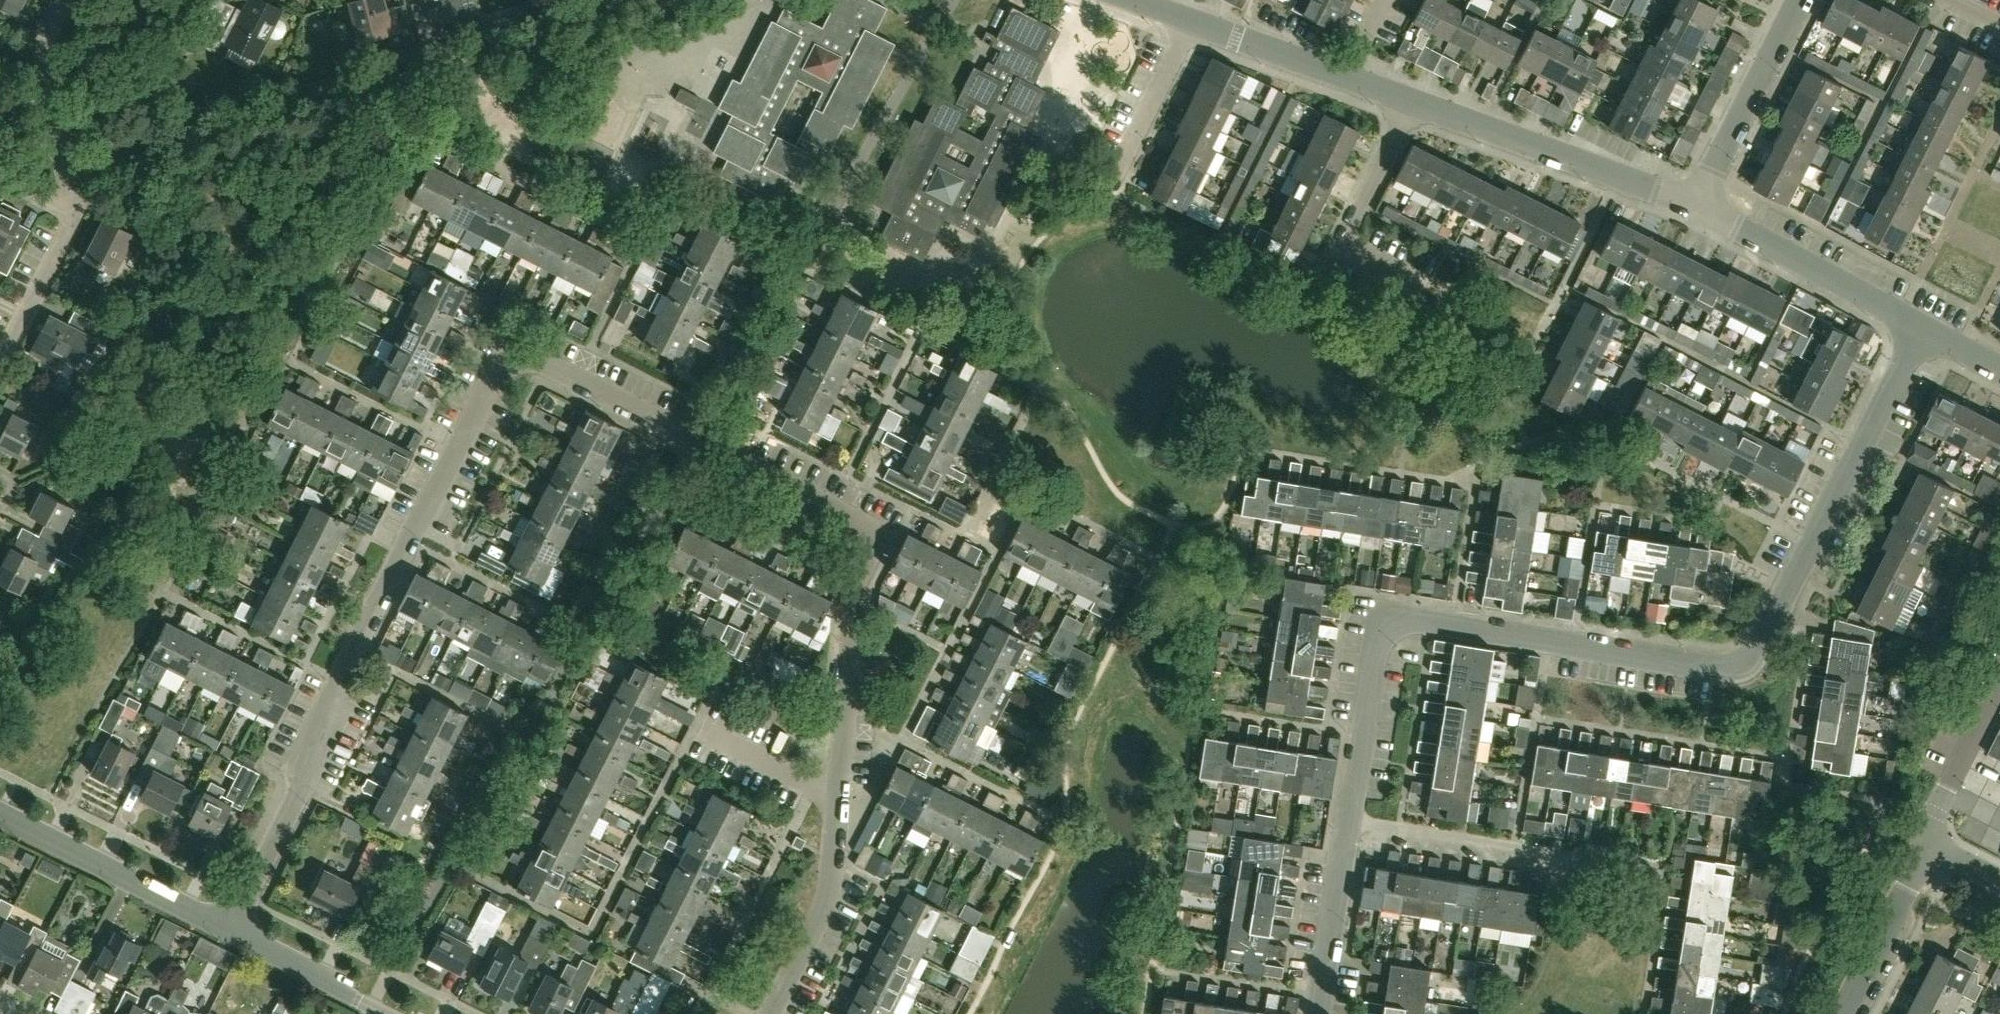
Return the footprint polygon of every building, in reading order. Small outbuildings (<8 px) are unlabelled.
[(16,16),(25,0),(0,0),(0,8),(16,16)] [(256,57),(267,36),(273,39),(277,38),(281,36),(284,29),(284,25),(282,21),(276,19),(280,11),(259,0),(249,0),(242,15),(235,11),(226,28),(202,16),(189,41),(214,54),(221,41),(256,59),(256,57)] [(383,0),(357,0),(335,6),(335,7),(346,4),(356,43),(388,35),(391,49),(414,43),(407,14),(388,19),(383,0)] [(420,42),(446,35),(442,20),(462,14),(458,0),(424,0),(426,9),(413,12),(420,42)] [(753,57),(740,83),(732,79),(718,107),(732,115),(727,124),(739,130),(744,120),(770,133),(797,79),(822,92),(800,136),(819,146),(819,147),(829,152),(843,124),(852,128),(894,44),(874,34),(887,9),(870,0),(837,0),(822,28),(784,9),(777,23),(772,21),(753,57)] [(1234,5),(1242,9),(1246,1),(1247,0),(1237,0),(1234,5)] [(1345,13),(1320,0),(1298,0),(1293,10),(1336,32),(1345,13)] [(1345,13),(1352,0),(1320,0),(1345,13)] [(1445,3),(1446,0),(1423,0),(1412,22),(1422,27),(1406,59),(1407,60),(1414,64),(1421,49),(1422,50),(1431,31),(1445,3)] [(1717,9),(1702,2),(1698,0),(1679,0),(1673,11),(1707,28),(1717,9)] [(1862,1),(1859,0),(1836,0),(1823,25),(1845,35),(1862,1)] [(1467,50),(1482,21),(1481,21),(1487,10),(1469,1),(1463,12),(1464,12),(1449,41),(1467,50)] [(1882,12),(1882,11),(1862,1),(1845,35),(1866,46),(1868,40),(1882,12)] [(1464,12),(1463,12),(1445,3),(1431,31),(1449,41),(1464,12)] [(1886,49),(1903,15),(1885,6),(1882,11),(1882,12),(1868,40),(1886,49)] [(1041,136),(1027,129),(1046,92),(1033,85),(1047,58),(1048,57),(1060,32),(1052,28),(1052,27),(1051,27),(1012,7),(997,37),(986,32),(982,40),(1001,50),(999,53),(996,51),(992,60),(995,62),(994,64),(988,61),(983,71),(974,67),(955,105),(936,95),(922,123),(914,119),(872,203),(892,213),(879,239),(923,261),(943,222),(944,219),(979,237),(987,223),(995,227),(1041,136)] [(1698,46),(1707,28),(1673,11),(1664,29),(1698,46)] [(1922,25),(1903,15),(1886,49),(1905,59),(1922,25)] [(1485,59),(1500,31),(1482,21),(1467,50),(1485,59)] [(1504,69),(1510,57),(1523,32),(1504,22),(1500,31),(1485,59),(1504,69)] [(1931,30),(1927,28),(1919,43),(1927,47),(1934,32),(1931,30)] [(1534,29),(1520,57),(1517,63),(1538,74),(1555,40),(1534,29)] [(1688,65),(1698,46),(1664,29),(1655,47),(1655,48),(1683,62),(1682,62),(1688,65)] [(1732,32),(1728,39),(1742,46),(1746,39),(1732,32)] [(1742,46),(1728,39),(1725,46),(1739,53),(1742,46)] [(1558,84),(1575,50),(1555,40),(1538,74),(1558,84)] [(1655,48),(1655,47),(1649,44),(1639,65),(1673,82),(1682,62),(1683,62),(1655,48)] [(1982,80),(1992,61),(1963,46),(1954,65),(1982,80)] [(1422,50),(1421,49),(1414,64),(1422,68),(1429,53),(1422,50)] [(1572,109),(1596,61),(1575,50),(1558,84),(1555,89),(1564,93),(1565,96),(1561,105),(1562,108),(1570,113),(1572,109)] [(1908,65),(1916,68),(1923,54),(1916,50),(1908,65)] [(1827,71),(1830,64),(1808,53),(1804,60),(1827,71)] [(1246,75),(1212,58),(1203,77),(1237,94),(1246,75)] [(1451,82),(1458,68),(1451,64),(1444,78),(1451,82)] [(1847,82),(1851,74),(1830,64),(1827,71),(1847,82)] [(1673,82),(1639,65),(1629,85),(1662,102),(1673,82)] [(1916,68),(1908,65),(1901,79),(1908,83),(1916,68)] [(1982,80),(1954,65),(1945,83),(1973,98),(1982,80)] [(1458,68),(1451,82),(1458,85),(1465,71),(1458,68)] [(1710,75),(1724,82),(1728,75),(1714,68),(1710,75)] [(1838,97),(1844,86),(1809,69),(1800,87),(1834,105),(1840,108),(1844,100),(1838,97)] [(1847,82),(1865,90),(1868,83),(1851,74),(1847,82)] [(1720,90),(1724,82),(1710,75),(1706,83),(1720,90)] [(1228,112),(1237,94),(1203,77),(1194,95),(1228,112)] [(1495,86),(1488,83),(1481,97),(1488,100),(1493,91),(1495,86)] [(1887,93),(1868,83),(1865,90),(1883,100),(1887,93)] [(1964,116),(1973,98),(1945,83),(1935,102),(1964,116)] [(1652,123),(1662,102),(1629,85),(1618,106),(1652,123)] [(1897,86),(1890,101),(1897,105),(1905,90),(1897,86)] [(1834,105),(1800,87),(1790,106),(1825,123),(1834,105)] [(700,98),(681,88),(680,88),(675,99),(694,109),(700,98)] [(1522,106),(1529,92),(1521,88),(1513,102),(1522,106)] [(1285,94),(1278,91),(1271,106),(1278,109),(1285,94)] [(1537,96),(1529,92),(1522,106),(1530,110),(1537,96)] [(1219,130),(1228,112),(1194,95),(1185,113),(1219,130)] [(1298,101),(1290,97),(1282,115),(1289,119),(1298,101)] [(1876,102),(1869,99),(1861,114),(1868,118),(1876,102)] [(1890,119),(1897,105),(1890,101),(1883,115),(1890,119)] [(1955,134),(1964,116),(1935,102),(1926,120),(1955,134)] [(1641,144),(1652,123),(1618,106),(1608,127),(1641,144)] [(1816,141),(1825,123),(1790,106),(1781,125),(1786,127),(1787,127),(1816,141)] [(1690,116),(1704,123),(1708,114),(1694,107),(1690,116)] [(1210,148),(1219,130),(1185,113),(1175,132),(1181,135),(1181,134),(1210,148)] [(1267,113),(1260,128),(1267,131),(1274,117),(1267,113)] [(1348,152),(1358,131),(1324,114),(1314,135),(1348,152)] [(1700,131),(1704,123),(1690,116),(1686,124),(1700,131)] [(1955,134),(1926,120),(1920,117),(1911,135),(1917,138),(1945,152),(1955,134)] [(800,184),(819,147),(819,146),(800,136),(795,146),(770,133),(744,120),(739,130),(727,124),(713,152),(727,159),(719,175),(781,207),(786,198),(781,196),(787,184),(790,179),(800,184)] [(1849,135),(1856,139),(1863,125),(1856,121),(1849,135)] [(1278,122),(1270,139),(1277,142),(1285,125),(1278,122)] [(1870,137),(1878,141),(1885,127),(1877,123),(1870,137)] [(1810,164),(1821,143),(1816,141),(1787,127),(1786,127),(1776,147),(1810,164)] [(1260,146),(1267,131),(1260,128),(1253,143),(1260,146)] [(1215,150),(1210,148),(1181,134),(1181,135),(1171,154),(1205,171),(1216,176),(1226,157),(1215,152),(1215,150)] [(1348,152),(1314,135),(1304,155),(1338,172),(1348,152)] [(1856,139),(1849,135),(1842,150),(1849,153),(1856,139)] [(1871,155),(1878,141),(1870,137),(1863,151),(1871,155)] [(1936,171),(1945,152),(1917,138),(1908,156),(1936,171)] [(1269,159),(1277,142),(1270,139),(1261,156),(1269,159)] [(1414,188),(1431,154),(1412,145),(1395,179),(1414,188)] [(1800,184),(1810,164),(1776,147),(1766,167),(1800,184)] [(1687,155),(1673,148),(1668,157),(1683,164),(1687,156),(1687,155)] [(1241,166),(1248,169),(1256,153),(1249,150),(1241,166)] [(443,166),(450,170),(457,157),(449,153),(443,166)] [(1194,192),(1205,171),(1171,154),(1161,175),(1194,192)] [(1432,198),(1449,163),(1431,154),(1414,188),(1432,198)] [(1327,193),(1338,172),(1304,155),(1293,176),(1299,179),(1299,178),(1327,193)] [(1927,188),(1936,171),(1908,156),(1898,174),(1927,189),(1927,188)] [(457,157),(450,170),(448,174),(456,178),(458,174),(458,173),(464,160),(457,157)] [(1859,158),(1850,175),(1859,179),(1867,163),(1859,158)] [(1835,176),(1842,180),(1850,164),(1843,160),(1835,176)] [(430,210),(448,174),(429,164),(427,168),(414,161),(390,208),(405,215),(412,201),(430,210)] [(1251,177),(1258,181),(1265,166),(1258,163),(1251,177)] [(1451,207),(1468,173),(1449,163),(1432,198),(1451,207)] [(1240,185),(1248,169),(1241,166),(1233,181),(1240,185)] [(1800,184),(1766,167),(1755,188),(1789,205),(1800,184)] [(1999,180),(1999,171),(1995,168),(1992,176),(1999,180)] [(477,183),(475,188),(484,192),(493,175),(486,171),(479,184),(477,183)] [(1469,216),(1486,182),(1468,173),(1451,207),(1469,216)] [(448,220),(466,183),(456,178),(448,174),(430,210),(448,220)] [(1922,212),(1932,191),(1927,188),(1927,189),(1898,174),(1888,194),(1922,212)] [(493,175),(484,192),(492,196),(501,179),(493,175)] [(1190,202),(1194,192),(1161,175),(1150,196),(1184,213),(1217,229),(1219,226),(1220,226),(1228,209),(1221,205),(1216,215),(1190,202)] [(1850,196),(1859,179),(1850,175),(1842,192),(1850,196)] [(1842,180),(1835,176),(1824,197),(1831,200),(1842,180)] [(1250,195),(1258,181),(1251,177),(1243,192),(1250,195)] [(1327,193),(1299,178),(1299,179),(1290,197),(1318,211),(1327,193)] [(1504,191),(1503,191),(1486,182),(1469,216),(1488,225),(1490,220),(1504,191)] [(484,192),(475,188),(466,183),(448,220),(466,229),(484,192)] [(1508,229),(1525,195),(1506,185),(1503,191),(1504,191),(1490,220),(1508,229)] [(1230,188),(1221,205),(1228,209),(1237,192),(1230,188)] [(514,202),(512,207),(521,211),(529,194),(522,190),(515,203),(514,202)] [(484,238),(503,202),(492,196),(484,192),(466,229),(484,238)] [(529,194),(521,211),(528,215),(537,197),(529,194)] [(1820,221),(1829,204),(1831,200),(1824,197),(1819,194),(1808,215),(1814,218),(1820,221)] [(1922,212),(1888,194),(1878,215),(1911,232),(1922,212)] [(1526,238),(1543,204),(1525,195),(1508,229),(1526,238)] [(1309,229),(1318,211),(1290,197),(1281,215),(1309,229)] [(1232,214),(1240,217),(1247,203),(1240,199),(1232,214)] [(1847,204),(1840,200),(1831,217),(1838,221),(1847,204)] [(20,216),(21,210),(3,202),(0,205),(0,272),(8,275),(22,246),(10,240),(22,217),(20,216)] [(502,247),(521,211),(512,207),(503,202),(484,238),(502,247)] [(1544,247),(1561,213),(1543,204),(1526,238),(1544,247)] [(1381,213),(1397,221),(1401,215),(1384,207),(1381,213)] [(552,221),(559,225),(566,212),(558,208),(552,221)] [(521,256),(538,220),(528,215),(521,211),(502,247),(521,256)] [(566,212),(559,225),(567,229),(573,216),(566,212)] [(1563,257),(1580,223),(1561,213),(1544,247),(1563,257)] [(129,243),(139,248),(151,254),(161,234),(121,214),(115,226),(104,221),(85,258),(114,272),(129,243)] [(1232,233),(1240,217),(1232,214),(1225,229),(1232,233)] [(1309,229),(1281,215),(1272,233),(1300,247),(1309,229)] [(1397,221),(1416,231),(1419,224),(1401,215),(1397,221)] [(1901,253),(1911,232),(1878,215),(1867,236),(1901,253)] [(539,265),(557,229),(538,220),(521,256),(539,265)] [(1619,265),(1636,231),(1617,221),(1600,255),(1619,265)] [(725,269),(739,241),(703,223),(694,242),(712,251),(707,260),(725,269)] [(1416,231),(1434,240),(1437,234),(1419,224),(1416,231)] [(588,240),(595,244),(602,231),(595,227),(588,240)] [(1291,266),(1300,247),(1272,233),(1260,227),(1250,246),(1291,266)] [(557,275),(575,239),(557,229),(539,265),(557,275)] [(602,231),(595,244),(603,247),(610,234),(602,231)] [(1637,274),(1654,240),(1636,231),(1619,265),(1637,274)] [(689,239),(676,232),(672,240),(686,246),(689,239)] [(1434,240),(1452,249),(1455,243),(1437,234),(1434,240)] [(575,284),(593,248),(575,239),(557,275),(575,284)] [(1655,283),(1672,249),(1654,240),(1637,274),(1655,283)] [(712,251),(694,242),(684,260),(702,269),(698,278),(716,287),(725,269),(707,260),(712,251)] [(379,268),(388,252),(372,243),(371,243),(362,259),(379,268)] [(1452,249),(1471,259),(1474,252),(1455,243),(1452,249)] [(593,248),(575,284),(593,293),(586,307),(600,315),(624,268),(610,261),(612,257),(593,248)] [(450,258),(432,249),(425,263),(443,272),(450,258)] [(1673,292),(1690,258),(1672,249),(1655,283),(1673,292)] [(1471,259),(1489,267),(1492,261),(1474,252),(1471,259)] [(1691,301),(1708,268),(1690,258),(1673,292),(1691,301)] [(467,272),(469,268),(451,259),(444,272),(462,281),(467,272)] [(721,301),(711,296),(716,287),(698,278),(702,269),(684,260),(675,278),(693,287),(688,296),(706,305),(706,307),(728,319),(732,310),(719,304),(721,301)] [(1489,267),(1507,277),(1510,270),(1492,261),(1489,267)] [(479,278),(483,270),(471,264),(469,268),(467,272),(479,278)] [(745,271),(733,264),(729,272),(741,278),(745,271)] [(1712,305),(1726,277),(1726,276),(1708,268),(1691,301),(1710,311),(1713,306),(1712,305)] [(693,287),(675,278),(658,269),(653,278),(654,279),(661,282),(660,284),(670,288),(666,296),(684,305),(680,314),(697,323),(706,307),(706,305),(688,296),(693,287)] [(453,316),(467,288),(431,270),(422,289),(440,298),(435,307),(453,316)] [(1507,277),(1525,286),(1528,280),(1510,270),(1507,277)] [(654,279),(653,278),(637,271),(632,279),(649,288),(654,279)] [(1730,314),(1747,281),(1728,271),(1726,276),(1726,277),(1712,305),(1713,306),(1730,314)] [(1532,281),(1528,280),(1525,286),(1544,295),(1547,288),(1532,281)] [(1748,323),(1765,290),(1747,281),(1730,314),(1748,323)] [(1587,295),(1600,302),(1603,295),(1591,288),(1587,295)] [(440,298),(422,289),(412,307),(431,316),(426,326),(444,335),(453,316),(435,307),(440,298)] [(1784,300),(1765,290),(1748,323),(1767,333),(1784,300)] [(688,342),(693,333),(697,323),(680,314),(684,305),(666,296),(657,292),(648,310),(656,315),(674,324),(670,333),(688,342)] [(863,339),(877,311),(841,293),(832,312),(850,321),(845,330),(863,339)] [(352,321),(361,304),(344,295),(335,311),(342,315),(348,318),(352,321)] [(1617,301),(1603,295),(1600,302),(1613,309),(1617,301)] [(634,303),(622,297),(612,319),(623,325),(634,303)] [(431,316),(412,307),(402,301),(392,319),(403,325),(421,335),(417,344),(434,353),(444,335),(426,326),(431,316)] [(744,301),(738,312),(745,315),(750,304),(744,301)] [(1619,318),(1585,301),(1575,320),(1609,337),(1619,318)] [(828,309),(815,303),(811,310),(824,317),(828,309)] [(1846,333),(1831,325),(1826,335),(1810,327),(1814,317),(1789,304),(1779,322),(1810,338),(1822,344),(1851,359),(1854,361),(1863,342),(1860,340),(1846,333)] [(1636,320),(1639,313),(1625,305),(1621,313),(1636,320)] [(656,315),(648,310),(638,306),(635,313),(647,319),(647,321),(652,324),(642,343),(678,361),(688,342),(670,333),(674,324),(656,315)] [(334,313),(331,319),(338,323),(344,326),(348,318),(342,315),(335,311),(334,313)] [(474,318),(461,311),(457,319),(470,326),(474,318)] [(850,321),(832,312),(822,330),(840,339),(836,348),(854,357),(863,339),(845,330),(850,321)] [(1639,313),(1636,320),(1650,327),(1654,320),(1639,313)] [(92,355),(98,343),(104,346),(112,330),(86,317),(78,331),(49,316),(30,354),(59,368),(65,356),(79,363),(85,352),(92,355)] [(1600,355),(1609,337),(1575,320),(1566,338),(1600,355)] [(1874,331),(1853,320),(1846,333),(1860,340),(1863,342),(1867,344),(1874,331)] [(732,340),(740,325),(732,321),(724,336),(732,340)] [(571,335),(587,342),(593,330),(577,323),(571,335)] [(1672,338),(1676,331),(1661,324),(1658,331),(1672,338)] [(421,335),(403,325),(394,344),(412,353),(407,362),(425,371),(434,353),(417,344),(421,335)] [(1770,341),(1777,345),(1784,330),(1777,326),(1770,341)] [(465,336),(452,330),(448,338),(461,344),(465,336)] [(845,376),(854,357),(836,348),(840,339),(822,330),(815,345),(809,346),(813,348),(831,358),(827,367),(845,376)] [(1661,340),(1643,331),(1634,349),(1652,358),(1653,355),(1661,340)] [(1676,331),(1672,338),(1687,346),(1690,339),(1676,331)] [(332,348),(337,338),(332,335),(325,332),(320,342),(332,348)] [(696,337),(693,333),(688,342),(715,356),(718,348),(696,337)] [(899,358),(903,350),(871,334),(867,342),(899,358)] [(1600,355),(1566,338),(1556,358),(1561,360),(1562,359),(1590,374),(1591,373),(1600,355)] [(1841,376),(1851,359),(1822,344),(1810,338),(1801,357),(1812,363),(1812,362),(1841,377),(1841,376)] [(831,358),(813,348),(809,346),(796,339),(792,347),(803,352),(808,358),(804,367),(822,376),(817,385),(835,394),(845,376),(827,367),(831,358)] [(1768,361),(1777,345),(1770,341),(1761,358),(1768,361)] [(1694,349),(1709,357),(1712,350),(1698,342),(1694,349)] [(412,353),(394,344),(385,362),(403,371),(398,380),(416,389),(425,371),(407,362),(412,353)] [(1659,352),(1680,363),(1684,355),(1663,345),(1659,352)] [(455,354),(443,348),(439,355),(452,362),(455,354)] [(1712,350),(1709,357),(1723,364),(1727,357),(1712,350)] [(986,391),(996,372),(960,353),(950,372),(968,381),(964,390),(982,399),(981,400),(1008,414),(1013,404),(986,391)] [(1702,365),(1684,355),(1680,363),(1698,372),(1702,365)] [(1635,373),(1642,377),(1650,362),(1643,358),(1635,373)] [(946,369),(933,363),(926,359),(922,367),(942,377),(946,369)] [(1585,396),(1596,375),(1591,373),(1590,374),(1562,359),(1561,360),(1551,379),(1585,396)] [(675,366),(667,361),(662,371),(670,376),(675,366)] [(1749,368),(1734,361),(1730,368),(1746,375),(1749,368)] [(406,408),(416,389),(398,380),(403,371),(385,362),(370,390),(374,392),(406,408)] [(1847,379),(1841,376),(1841,377),(1812,362),(1812,363),(1802,383),(1836,401),(1847,379)] [(1720,374),(1702,365),(1698,372),(1716,381),(1720,374)] [(1765,369),(1758,365),(1749,382),(1756,386),(1765,369)] [(446,373),(433,366),(430,374),(442,380),(446,373)] [(826,412),(835,394),(817,385),(822,376),(804,367),(795,384),(795,385),(813,394),(808,403),(826,412)] [(767,392),(774,376),(760,370),(753,385),(767,392)] [(866,377),(853,371),(849,378),(862,385),(866,377)] [(972,418),(981,400),(982,399),(964,390),(968,381),(950,372),(941,391),(959,400),(954,409),(972,418)] [(1635,391),(1642,377),(1635,373),(1628,388),(1635,391)] [(1740,384),(1720,374),(1716,381),(1736,392),(1740,384)] [(813,394),(795,385),(795,384),(778,375),(774,383),(787,390),(790,394),(781,413),(817,431),(826,412),(808,403),(813,394)] [(1649,425),(1663,396),(1667,387),(1668,386),(1650,376),(1630,415),(1649,425)] [(299,390),(306,393),(313,380),(306,377),(299,390)] [(1575,417),(1585,396),(1551,379),(1541,400),(1575,417)] [(313,380),(306,393),(307,394),(314,397),(320,384),(313,380)] [(1825,421),(1836,401),(1802,383),(1791,404),(1825,421)] [(437,391),(424,384),(420,392),(433,398),(437,391)] [(1760,395),(1740,384),(1736,392),(1757,402),(1760,395)] [(1667,434),(1686,396),(1667,387),(1663,396),(1649,425),(1667,434)] [(286,434),(304,397),(305,398),(307,394),(306,393),(299,390),(297,394),(285,388),(267,424),(286,434)] [(880,395),(872,390),(870,396),(871,400),(876,403),(880,395)] [(89,397),(76,391),(70,403),(83,410),(89,397)] [(968,427),(972,418),(954,409),(959,400),(941,391),(932,408),(932,409),(950,418),(945,427),(963,436),(977,444),(981,436),(969,429),(970,428),(968,427)] [(567,430),(577,405),(546,392),(536,418),(567,430)] [(1615,412),(1623,416),(1631,398),(1624,395),(1623,396),(1617,393),(1610,405),(1611,405),(1610,409),(1615,412)] [(1944,437),(1962,404),(1941,393),(1923,427),(1944,437)] [(343,412),(349,399),(342,395),(335,408),(343,412)] [(1781,405),(1760,395),(1757,402),(1777,413),(1781,405)] [(1685,443),(1699,415),(1704,405),(1686,396),(1667,434),(1684,443),(1685,443)] [(304,443),(322,407),(305,398),(304,397),(286,434),(304,443)] [(19,458),(29,439),(41,445),(48,431),(14,413),(19,403),(8,398),(0,413),(0,427),(4,430),(0,438),(0,448),(19,458)] [(349,399),(343,412),(350,416),(357,402),(349,399)] [(954,454),(963,436),(945,427),(950,418),(932,409),(932,408),(915,399),(911,407),(923,413),(922,415),(927,417),(922,427),(940,436),(936,445),(954,454)] [(428,409),(415,402),(411,410),(424,417),(428,409)] [(1965,448),(1982,414),(1962,404),(1944,437),(1965,448)] [(1797,414),(1781,405),(1777,413),(1794,421),(1797,414)] [(322,452),(341,416),(322,407),(304,443),(322,452)] [(847,414),(834,407),(830,415),(843,422),(847,414)] [(74,429),(81,415),(68,408),(61,422),(74,429)] [(608,456),(611,449),(622,429),(586,410),(577,428),(595,438),(590,447),(608,456)] [(1614,433),(1623,416),(1615,412),(1607,429),(1614,433)] [(372,427),(379,430),(385,417),(379,413),(372,427)] [(1982,414),(1965,448),(1986,458),(1988,453),(1999,429),(1999,423),(1982,414)] [(1702,459),(1719,425),(1699,415),(1685,443),(1684,443),(1681,449),(1702,459)] [(340,461),(359,425),(341,416),(322,452),(340,461)] [(385,417),(379,430),(387,434),(393,421),(385,417)] [(1822,427),(1805,418),(1801,425),(1818,434),(1822,427)] [(358,470),(377,434),(359,425),(340,461),(358,470)] [(1740,436),(1739,435),(1719,425),(1702,459),(1723,470),(1726,464),(1725,464),(1740,436)] [(922,427),(914,444),(913,445),(931,454),(927,463),(945,472),(944,473),(962,482),(966,474),(948,465),(954,454),(936,445),(940,436),(922,427)] [(595,438),(577,428),(567,447),(585,456),(581,465),(599,474),(607,457),(608,456),(590,447),(595,438)] [(1988,453),(1999,459),(1999,429),(1988,453)] [(376,479),(395,443),(385,438),(387,434),(379,430),(377,434),(358,470),(376,479)] [(945,472),(927,463),(931,454),(913,445),(914,444),(886,430),(881,441),(908,455),(899,473),(911,479),(906,490),(929,502),(935,491),(944,473),(945,472)] [(1745,475),(1763,441),(1742,430),(1739,435),(1740,436),(1725,464),(1726,464),(1745,475)] [(423,436),(415,432),(409,444),(408,445),(416,449),(423,436)] [(1766,485),(1783,451),(1763,441),(1745,475),(1765,485),(1766,485)] [(376,479),(395,489),(416,449),(408,445),(409,444),(404,448),(395,443),(376,479)] [(1936,457),(1915,446),(1909,459),(1929,470),(1936,457)] [(589,493),(599,474),(581,465),(585,456),(567,447),(558,465),(576,474),(571,484),(589,493)] [(632,460),(616,451),(611,449),(608,456),(607,457),(628,468),(636,471),(640,464),(632,460)] [(1804,462),(1783,451),(1766,485),(1786,496),(1804,462)] [(554,462),(541,456),(537,463),(550,470),(554,462)] [(244,469),(248,460),(241,457),(237,465),(244,469)] [(1278,479),(1279,479),(1282,460),(1271,458),(1268,477),(1247,474),(1241,513),(1240,514),(1261,518),(1265,498),(1274,499),(1278,479)] [(248,460),(244,469),(262,479),(267,470),(248,460)] [(1298,482),(1299,482),(1302,463),(1291,462),(1288,481),(1279,479),(1278,479),(1274,499),(1265,498),(1261,518),(1281,521),(1285,501),(1295,503),(1298,482)] [(1949,480),(1953,472),(1936,464),(1932,471),(1949,480)] [(576,474),(558,465),(549,483),(567,492),(562,502),(580,511),(589,493),(571,484),(576,474)] [(1318,486),(1319,486),(1322,467),(1311,465),(1308,484),(1299,482),(1298,482),(1295,503),(1285,501),(1281,521),(1302,524),(1305,504),(1315,506),(1318,486)] [(1338,489),(1339,489),(1342,470),(1331,468),(1328,487),(1319,486),(1318,486),(1315,506),(1305,504),(1302,524),(1322,527),(1325,508),(1335,509),(1338,489)] [(1537,510),(1542,479),(1483,470),(1481,481),(1500,484),(1498,493),(1498,494),(1518,497),(1517,507),(1537,510)] [(280,477),(268,471),(263,480),(276,486),(280,477)] [(1358,492),(1359,492),(1362,473),(1351,471),(1348,491),(1339,489),(1338,489),(1335,509),(1325,508),(1322,527),(1342,531),(1345,511),(1355,512),(1358,492)] [(1969,481),(1953,472),(1949,480),(1966,488),(1969,481)] [(1956,490),(1922,473),(1912,492),(1946,509),(1956,490)] [(1379,495),(1380,496),(1383,476),(1372,475),(1368,494),(1359,492),(1358,492),(1355,512),(1345,511),(1342,531),(1362,534),(1365,514),(1375,516),(1379,495)] [(1398,499),(1399,499),(1402,480),(1391,478),(1388,497),(1380,496),(1379,495),(1375,516),(1365,514),(1362,534),(1382,537),(1385,517),(1395,519),(1398,499)] [(1419,502),(1422,483),(1411,481),(1408,500),(1399,499),(1398,499),(1395,519),(1385,517),(1382,537),(1402,541),(1405,521),(1415,522),(1419,502)] [(571,529),(580,511),(562,502),(567,492),(549,483),(539,501),(558,510),(553,520),(571,529)] [(301,489),(291,484),(288,491),(297,496),(301,489)] [(1439,505),(1440,505),(1443,486),(1432,484),(1428,503),(1419,502),(1415,522),(1405,521),(1402,541),(1422,544),(1425,524),(1436,525),(1439,505)] [(1972,492),(1987,499),(1991,492),(1976,484),(1972,492)] [(640,495),(624,487),(620,495),(636,503),(640,495)] [(1453,549),(1463,489),(1452,488),(1449,507),(1440,505),(1439,505),(1436,525),(1425,524),(1422,544),(1453,549)] [(1498,494),(1498,493),(1480,490),(1478,501),(1497,504),(1495,513),(1495,514),(1515,517),(1514,527),(1534,530),(1537,510),(1517,507),(1518,497),(1498,494)] [(67,521),(74,508),(41,491),(29,514),(45,523),(39,536),(70,552),(82,529),(67,521)] [(536,498),(523,492),(519,499),(532,506),(536,498)] [(1937,527),(1946,509),(1912,492),(1903,510),(1937,527)] [(1991,492),(1987,499),(1999,506),(1999,496),(1991,492)] [(558,510),(539,501),(530,520),(548,529),(543,538),(562,547),(571,529),(553,520),(558,510)] [(334,551),(339,540),(347,523),(311,505),(302,524),(320,533),(315,542),(334,551)] [(1034,520),(1042,524),(1048,510),(1041,507),(1034,520)] [(1056,514),(1048,510),(1042,524),(1049,528),(1056,514)] [(1495,514),(1495,513),(1476,510),(1475,521),(1494,524),(1492,534),(1512,537),(1510,547),(1531,551),(1534,530),(1514,527),(1515,517),(1495,514)] [(1937,527),(1903,510),(1894,528),(1928,545),(1937,527)] [(353,526),(366,532),(372,535),(378,523),(359,513),(353,526)] [(1984,528),(1991,532),(1999,517),(1991,513),(1984,528)] [(556,557),(562,547),(543,538),(548,529),(530,520),(522,515),(512,533),(539,546),(534,556),(552,565),(552,566),(587,584),(591,576),(562,561),(562,560),(556,557)] [(704,532),(711,518),(704,515),(697,528),(704,532)] [(1627,535),(1628,535),(1631,516),(1620,515),(1617,534),(1597,530),(1590,571),(1611,574),(1614,554),(1624,555),(1627,535)] [(711,518),(704,532),(712,535),(718,522),(711,518)] [(1021,563),(1040,528),(1042,524),(1034,520),(1029,522),(1021,518),(1003,554),(1004,554),(1021,563)] [(1647,539),(1648,539),(1651,520),(1640,518),(1637,537),(1628,535),(1627,535),(1624,555),(1614,554),(1611,574),(1630,577),(1634,557),(1644,559),(1647,539)] [(1667,542),(1668,542),(1671,523),(1660,521),(1657,540),(1648,539),(1647,539),(1644,559),(1634,557),(1630,577),(1651,581),(1654,560),(1664,562),(1667,542)] [(920,535),(928,539),(934,526),(927,522),(920,535)] [(320,533),(302,524),(293,542),(311,551),(306,560),(324,569),(333,551),(334,551),(315,542),(320,533)] [(603,536),(579,524),(575,532),(599,544),(603,536)] [(1688,545),(1691,526),(1680,524),(1677,543),(1668,542),(1667,542),(1664,562),(1654,560),(1651,581),(1671,584),(1674,564),(1684,565),(1688,545)] [(1070,539),(1078,542),(1085,529),(1077,525),(1070,539)] [(934,526),(928,539),(935,542),(942,529),(934,526)] [(684,572),(703,536),(684,527),(666,562),(666,563),(684,572)] [(552,565),(534,556),(539,546),(512,533),(504,528),(500,536),(513,542),(512,544),(517,546),(507,566),(518,572),(513,582),(536,594),(541,583),(543,584),(552,566),(552,565)] [(1040,573),(1058,537),(1040,528),(1021,563),(1040,573)] [(1721,570),(1724,551),(1709,549),(1712,530),(1701,528),(1698,547),(1688,545),(1684,565),(1674,564),(1671,584),(1669,598),(1727,607),(1732,572),(1721,570)] [(1928,545),(1894,528),(1884,547),(1890,550),(1890,549),(1918,563),(1919,563),(1928,545)] [(1984,546),(1991,532),(1984,528),(1976,543),(1984,546)] [(232,536),(217,529),(211,542),(225,549),(232,536)] [(1092,533),(1085,529),(1078,542),(1085,546),(1092,533)] [(1492,534),(1473,531),(1471,542),(1490,545),(1489,553),(1489,554),(1509,557),(1507,567),(1528,571),(1531,551),(1510,547),(1512,537),(1492,534)] [(56,557),(77,568),(82,558),(70,552),(39,536),(35,533),(29,544),(18,538),(12,548),(0,570),(0,582),(20,593),(27,579),(41,587),(56,557)] [(741,550),(748,537),(740,533),(734,545),(734,546),(741,550)] [(907,579),(926,543),(907,533),(889,569),(907,579)] [(703,582),(721,545),(703,536),(684,572),(702,582),(703,582)] [(748,537),(741,550),(748,554),(755,541),(748,537)] [(1058,582),(1076,546),(1058,537),(1040,573),(1058,582)] [(1582,559),(1585,539),(1567,537),(1564,556),(1568,557),(1582,559)] [(342,546),(343,542),(339,540),(334,551),(333,551),(351,560),(355,552),(342,546)] [(956,553),(964,557),(971,544),(963,540),(956,553)] [(311,551),(293,542),(283,560),(302,569),(297,578),(315,587),(324,569),(306,560),(311,551)] [(1076,591),(1094,555),(1085,551),(1085,546),(1078,542),(1076,546),(1058,582),(1076,591)] [(925,588),(944,552),(926,543),(907,579),(925,588)] [(721,591),(739,554),(741,550),(734,546),(734,545),(732,544),(730,550),(721,545),(703,582),(702,582),(698,591),(716,600),(721,591)] [(964,557),(962,561),(972,566),(981,549),(971,544),(964,557)] [(1107,557),(1114,561),(1121,547),(1114,544),(1107,557)] [(1257,547),(1244,545),(1242,557),(1254,559),(1257,547)] [(1121,547),(1114,561),(1121,565),(1128,551),(1121,547)] [(1924,565),(1919,563),(1918,563),(1890,549),(1890,550),(1880,569),(1914,587),(1924,565)] [(739,600),(757,564),(747,559),(750,554),(749,553),(748,554),(741,550),(739,554),(721,591),(739,600)] [(1489,554),(1489,553),(1470,550),(1468,561),(1487,564),(1486,574),(1486,575),(1506,578),(1504,587),(1524,591),(1528,571),(1507,567),(1509,557),(1489,554)] [(1965,565),(1973,568),(1980,554),(1973,550),(1965,565)] [(1268,552),(1257,551),(1256,559),(1271,561),(1272,555),(1267,554),(1268,552)] [(757,609),(784,555),(776,552),(770,565),(769,564),(767,568),(757,564),(739,600),(757,609)] [(962,561),(944,552),(925,588),(944,597),(962,561)] [(1304,564),(1305,556),(1297,554),(1295,563),(1304,564)] [(478,567),(501,574),(505,563),(482,555),(478,567)] [(601,567),(605,560),(596,555),(592,562),(601,567)] [(775,618),(794,582),(784,577),(787,572),(785,571),(791,559),(784,555),(757,609),(775,618)] [(1094,600),(1112,565),(1114,561),(1107,557),(1103,560),(1094,555),(1076,591),(1094,600)] [(1568,557),(1565,577),(1579,579),(1582,559),(1568,557)] [(302,569),(283,560),(274,579),(293,588),(288,597),(306,605),(315,587),(297,578),(302,569)] [(981,571),(972,566),(962,561),(944,597),(944,598),(927,632),(933,633),(952,602),(962,607),(981,571)] [(1110,617),(1131,574),(1122,569),(1121,565),(1114,561),(1112,565),(1094,600),(1095,601),(1091,608),(1110,617)] [(346,571),(332,564),(328,572),(342,578),(346,571)] [(208,578),(212,570),(202,565),(198,573),(208,578)] [(1965,583),(1973,568),(1965,565),(1958,579),(1965,583)] [(451,569),(444,566),(437,579),(445,582),(451,569)] [(1312,578),(1314,570),(1297,567),(1295,576),(1312,578)] [(1915,613),(1925,592),(1914,587),(1880,569),(1869,590),(1903,607),(1915,613)] [(807,583),(814,587),(821,574),(813,570),(807,583)] [(1376,572),(1363,570),(1362,585),(1375,587),(1376,572)] [(1521,612),(1524,591),(1504,587),(1506,578),(1486,575),(1486,574),(1467,571),(1465,582),(1484,585),(1481,605),(1521,612)] [(417,619),(435,583),(416,573),(393,619),(411,628),(416,618),(417,619)] [(1394,591),(1397,575),(1384,573),(1382,589),(1394,591)] [(821,574),(814,587),(821,590),(828,577),(821,574)] [(210,584),(193,575),(185,589),(202,599),(210,584)] [(1343,579),(1340,575),(1334,575),(1333,583),(1342,584),(1343,579)] [(1322,604),(1325,584),(1284,577),(1281,598),(1302,601),(1300,611),(1320,614),(1320,615),(1339,618),(1341,607),(1322,604)] [(1579,579),(1565,577),(1560,577),(1558,594),(1576,597),(1579,579)] [(1433,586),(1433,579),(1418,578),(1417,584),(1417,590),(1432,592),(1433,586)] [(293,588),(274,579),(265,597),(283,606),(279,615),(297,624),(306,605),(288,597),(293,588)] [(460,595),(471,601),(473,597),(480,584),(473,580),(466,593),(462,591),(460,595)] [(336,589),(323,582),(319,590),(332,596),(336,589)] [(794,627),(812,591),(794,582),(775,618),(794,627)] [(435,628),(453,592),(435,583),(417,619),(435,628)] [(488,588),(480,584),(473,597),(481,601),(488,588)] [(812,591),(794,627),(823,642),(829,631),(830,617),(824,614),(831,600),(820,595),(822,590),(821,590),(814,587),(812,591)] [(1954,587),(1946,603),(1953,607),(1961,590),(1954,587)] [(1893,628),(1903,607),(1869,590),(1859,611),(1893,628)] [(471,601),(460,595),(453,592),(435,628),(453,637),(471,601)] [(287,643),(297,624),(279,615),(283,606),(265,597),(260,594),(253,608),(258,611),(251,624),(287,643)] [(1605,613),(1607,600),(1586,596),(1584,609),(1584,610),(1605,613)] [(1572,620),(1575,599),(1561,597),(1558,618),(1560,618),(1572,620)] [(1318,624),(1320,615),(1320,614),(1300,611),(1302,601),(1281,598),(1278,618),(1298,621),(1297,631),(1317,634),(1317,635),(1336,638),(1337,627),(1318,624)] [(1946,603),(1936,598),(1931,608),(1941,613),(1937,620),(1944,624),(1953,607),(1946,603)] [(510,615),(517,603),(509,599),(502,612),(510,615)] [(658,604),(648,599),(642,609),(653,615),(658,604)] [(889,615),(895,604),(885,599),(880,610),(889,615)] [(327,607),(314,600),(310,608),(323,615),(327,607)] [(471,647),(490,610),(471,601),(453,637),(471,647)] [(997,610),(980,601),(974,613),(991,622),(997,610)] [(524,606),(517,603),(510,615),(517,619),(524,606)] [(1665,611),(1649,608),(1647,621),(1662,623),(1665,611)] [(1000,609),(993,624),(1009,632),(1016,617),(1000,609)] [(187,627),(194,614),(186,610),(180,623),(187,627)] [(489,656),(508,620),(490,610),(471,647),(489,656)] [(985,620),(972,613),(969,621),(982,628),(985,620)] [(194,614),(187,627),(195,631),(201,618),(194,614)] [(538,623),(534,633),(544,638),(553,621),(546,617),(542,625),(538,623)] [(1315,645),(1317,635),(1317,634),(1297,631),(1298,621),(1278,618),(1275,639),(1295,642),(1294,651),(1314,655),(1332,658),(1334,648),(1315,645)] [(1868,673),(1873,642),(1875,630),(1836,618),(1832,636),(1814,633),(1812,644),(1832,647),(1830,656),(1830,657),(1849,660),(1848,670),(1868,673)] [(318,625),(305,619),(301,626),(314,633),(318,625)] [(703,625),(691,619),(685,631),(697,637),(703,625)] [(504,671),(526,629),(508,620),(489,656),(484,665),(502,675),(504,671)] [(553,621),(544,638),(554,643),(557,637),(554,636),(560,625),(553,621)] [(167,667),(185,631),(166,622),(148,658),(167,667)] [(993,624),(990,622),(980,640),(980,641),(998,650),(994,659),(1012,668),(1026,641),(1009,632),(993,624)] [(1065,659),(1076,637),(1075,637),(1077,633),(1059,624),(1046,650),(1065,659)] [(722,633),(709,626),(702,640),(706,642),(715,646),(722,633)] [(1941,631),(1934,627),(1925,644),(1932,648),(1941,631)] [(224,645),(230,632),(222,628),(216,641),(224,645)] [(522,681),(544,638),(534,633),(526,629),(504,671),(522,681)] [(1234,652),(1237,633),(1222,630),(1219,649),(1234,652)] [(185,677),(203,641),(185,631),(167,667),(185,677)] [(1003,687),(1012,668),(994,659),(998,650),(980,641),(980,640),(963,631),(959,639),(972,646),(971,647),(976,649),(971,659),(989,668),(984,678),(1003,687)] [(230,632),(224,645),(231,649),(237,636),(230,632)] [(308,644),(296,637),(292,645),(305,651),(308,644)] [(563,648),(554,643),(544,638),(522,681),(541,690),(563,648)] [(1312,665),(1314,655),(1294,651),(1295,642),(1275,639),(1272,658),(1292,662),(1290,672),(1310,675),(1310,676),(1329,679),(1331,668),(1312,665)] [(1489,680),(1494,649),(1435,639),(1433,650),(1452,654),(1450,662),(1450,663),(1470,666),(1468,676),(1489,680)] [(400,650),(382,640),(375,654),(393,663),(400,650)] [(203,686),(221,650),(203,641),(185,677),(203,686)] [(739,644),(732,641),(727,651),(734,654),(739,644)] [(739,645),(734,654),(733,656),(741,660),(747,648),(739,645)] [(1927,658),(1929,647),(1925,646),(1916,645),(1915,656),(1923,657),(1927,658)] [(252,660),(260,664),(267,651),(259,647),(252,660)] [(221,695),(239,659),(221,650),(203,686),(221,695)] [(1003,687),(984,678),(989,668),(971,659),(954,650),(950,657),(962,664),(962,665),(966,668),(961,677),(980,687),(975,696),(993,705),(1003,687)] [(274,655),(267,651),(260,664),(267,668),(274,655)] [(1087,672),(1094,657),(1084,652),(1077,667),(1083,670),(1087,672)] [(1865,694),(1868,673),(1848,670),(1849,660),(1830,657),(1830,656),(1811,653),(1809,664),(1829,667),(1827,676),(1827,677),(1846,680),(1845,690),(1865,694)] [(416,661),(405,655),(399,666),(411,672),(416,661)] [(1541,657),(1529,655),(1525,680),(1537,682),(1541,657)] [(1309,685),(1310,676),(1310,675),(1290,672),(1292,662),(1272,658),(1268,679),(1289,682),(1287,692),(1307,695),(1307,696),(1326,699),(1328,688),(1309,685)] [(239,704),(258,668),(239,659),(221,695),(239,704)] [(1485,700),(1489,680),(1468,676),(1470,666),(1450,663),(1450,662),(1431,659),(1429,671),(1448,674),(1447,682),(1447,683),(1467,686),(1465,696),(1485,700)] [(654,707),(668,679),(632,660),(622,679),(640,689),(636,698),(654,707)] [(303,669),(296,666),(289,679),(297,682),(303,669)] [(790,686),(795,677),(774,666),(773,668),(774,669),(771,676),(790,686)] [(258,714),(276,677),(258,668),(239,704),(258,714)] [(958,675),(945,668),(941,676),(954,682),(958,675)] [(1221,671),(1215,670),(1204,669),(1199,696),(1212,698),(1216,698),(1221,671)] [(618,677),(605,670),(601,678),(614,684),(618,677)] [(1862,714),(1865,694),(1845,690),(1846,680),(1827,677),(1827,676),(1808,673),(1806,684),(1825,687),(1824,696),(1824,697),(1843,700),(1842,710),(1862,714)] [(452,684),(434,675),(431,682),(448,691),(452,684)] [(276,723),(294,687),(276,677),(258,714),(276,723)] [(993,705),(975,696),(980,687),(961,677),(953,695),(952,696),(970,705),(966,714),(984,723),(993,705)] [(640,689),(622,679),(613,698),(631,707),(626,716),(644,725),(654,707),(636,698),(640,689)] [(1306,705),(1307,696),(1307,695),(1287,692),(1289,682),(1268,679),(1265,698),(1254,696),(1252,708),(1263,709),(1323,719),(1324,708),(1306,705)] [(1447,683),(1447,682),(1428,679),(1426,690),(1445,693),(1444,703),(1464,707),(1462,717),(1482,720),(1485,700),(1465,696),(1467,686),(1447,683)] [(466,688),(454,682),(449,692),(461,698),(466,688)] [(1533,707),(1536,687),(1519,684),(1515,704),(1533,707)] [(966,714),(970,705),(952,696),(953,695),(935,686),(931,694),(944,700),(943,701),(948,704),(943,713),(962,722),(957,732),(975,741),(974,742),(986,748),(996,729),(984,723),(966,714)] [(1859,734),(1862,714),(1842,710),(1843,700),(1824,697),(1824,696),(1804,693),(1803,704),(1822,707),(1821,717),(1820,717),(1840,720),(1838,731),(1859,734)] [(484,710),(491,698),(485,695),(479,708),(484,710)] [(458,732),(467,714),(431,696),(422,715),(440,724),(435,733),(453,742),(470,751),(474,744),(466,740),(467,737),(458,732)] [(140,703),(128,697),(124,704),(136,710),(140,703)] [(635,743),(644,725),(626,716),(631,707),(613,698),(604,716),(622,725),(617,734),(635,743)] [(117,701),(114,699),(100,727),(111,733),(125,705),(117,701)] [(491,700),(485,710),(502,719),(507,708),(491,700)] [(1444,703),(1425,700),(1423,710),(1442,714),(1440,723),(1440,724),(1460,727),(1459,737),(1479,740),(1482,720),(1462,717),(1464,707),(1444,703)] [(965,760),(974,742),(975,741),(957,732),(962,722),(943,713),(926,704),(922,712),(934,718),(934,719),(939,722),(929,742),(930,743),(965,760)] [(417,712),(405,705),(401,713),(414,719),(417,712)] [(600,713),(587,706),(583,714),(596,721),(600,713)] [(154,720),(158,711),(150,707),(146,716),(154,720)] [(1510,713),(1508,724),(1518,726),(1520,717),(1520,714),(1510,713)] [(1856,754),(1859,734),(1838,731),(1840,720),(1820,717),(1821,717),(1801,714),(1800,725),(1819,728),(1818,737),(1817,738),(1837,741),(1835,751),(1856,754)] [(440,724),(422,715),(412,733),(431,742),(426,751),(444,760),(453,742),(435,733),(440,724)] [(178,721),(169,716),(165,725),(173,729),(178,721)] [(622,725),(604,716),(594,734),(613,743),(608,752),(626,761),(635,743),(617,734),(622,725)] [(203,724),(188,717),(181,732),(196,739),(203,724)] [(1518,726),(1529,727),(1530,723),(1530,719),(1520,717),(1518,726)] [(1476,760),(1479,740),(1459,737),(1460,727),(1440,724),(1440,723),(1421,720),(1420,731),(1439,734),(1437,743),(1437,744),(1457,747),(1455,757),(1476,760)] [(1235,741),(1236,741),(1239,722),(1228,721),(1225,739),(1205,736),(1198,777),(1219,780),(1222,760),(1232,761),(1235,741)] [(177,760),(169,756),(180,733),(162,724),(135,779),(147,785),(140,798),(169,812),(183,785),(168,778),(177,760)] [(1256,744),(1259,725),(1248,724),(1245,743),(1236,741),(1235,741),(1232,761),(1222,760),(1219,780),(1239,783),(1242,763),(1252,764),(1256,744)] [(1526,748),(1529,727),(1518,726),(1516,726),(1514,737),(1517,737),(1516,746),(1526,748)] [(1276,748),(1279,729),(1268,727),(1265,746),(1256,744),(1252,764),(1242,763),(1239,783),(1259,786),(1263,766),(1272,768),(1276,748)] [(1567,748),(1568,748),(1571,729),(1560,728),(1557,747),(1537,743),(1530,783),(1551,787),(1554,767),(1564,768),(1567,748)] [(1296,751),(1299,732),(1288,730),(1285,749),(1276,748),(1272,768),(1263,766),(1259,786),(1279,790),(1283,769),(1293,771),(1296,751)] [(1587,752),(1588,752),(1591,732),(1580,731),(1577,750),(1568,748),(1567,748),(1564,768),(1554,767),(1551,787),(1571,790),(1574,770),(1584,771),(1587,752)] [(118,786),(134,753),(119,745),(123,737),(113,732),(108,740),(91,773),(118,786)] [(435,778),(439,770),(444,760),(426,751),(431,742),(412,733),(403,751),(421,760),(417,769),(435,778)] [(1316,754),(1317,754),(1320,735),(1309,733),(1306,753),(1296,751),(1293,771),(1283,769),(1279,790),(1300,793),(1303,773),(1313,774),(1316,754)] [(559,748),(563,739),(554,734),(550,743),(559,748)] [(617,779),(626,761),(608,752),(613,743),(594,734),(585,752),(604,761),(599,770),(617,779)] [(1608,755),(1611,736),(1600,734),(1597,753),(1588,752),(1587,752),(1584,771),(1574,770),(1571,790),(1591,793),(1595,773),(1605,775),(1608,755)] [(1853,775),(1856,754),(1835,751),(1837,741),(1817,738),(1818,737),(1798,734),(1796,745),(1816,748),(1812,768),(1853,775)] [(1998,734),(1988,753),(1999,760),(1999,735),(1998,734)] [(667,759),(671,751),(643,737),(639,744),(667,759)] [(1331,798),(1340,738),(1329,737),(1326,756),(1317,754),(1316,754),(1313,774),(1303,773),(1300,793),(1299,802),(1308,804),(1310,794),(1331,798)] [(1628,758),(1629,758),(1632,739),(1621,737),(1617,756),(1608,755),(1605,775),(1595,773),(1591,793),(1611,796),(1615,776),(1625,778),(1628,758)] [(488,761),(495,747),(481,740),(474,753),(488,761)] [(1437,744),(1437,743),(1418,740),(1416,751),(1435,754),(1434,763),(1434,764),(1454,767),(1452,777),(1472,780),(1476,760),(1455,757),(1457,747),(1437,744)] [(1648,761),(1651,742),(1641,740),(1638,760),(1629,758),(1628,758),(1625,778),(1615,776),(1611,796),(1631,800),(1635,780),(1644,781),(1648,761)] [(399,748),(387,741),(383,749),(395,756),(399,748)] [(581,749),(568,743),(564,750),(577,757),(581,749)] [(1668,764),(1669,765),(1672,745),(1661,744),(1658,763),(1648,761),(1644,781),(1635,780),(1631,800),(1652,803),(1655,783),(1665,784),(1668,764)] [(1688,768),(1689,768),(1692,748),(1681,747),(1678,766),(1669,765),(1668,764),(1665,784),(1655,783),(1652,803),(1672,806),(1675,786),(1685,788),(1688,768)] [(916,771),(923,758),(904,748),(898,761),(909,767),(916,771)] [(1708,771),(1709,771),(1712,752),(1701,750),(1698,769),(1689,768),(1688,768),(1685,788),(1675,786),(1672,806),(1692,809),(1695,789),(1705,791),(1708,771)] [(421,760),(403,751),(394,769),(412,778),(407,787),(425,797),(434,779),(435,778),(417,769),(421,760)] [(604,761),(585,752),(576,770),(594,779),(590,788),(608,798),(617,779),(599,770),(604,761)] [(257,758),(247,753),(242,764),(252,769),(257,758)] [(1728,774),(1729,774),(1732,755),(1721,753),(1718,772),(1709,771),(1708,771),(1705,791),(1695,789),(1692,809),(1712,812),(1715,793),(1725,794),(1728,774)] [(1749,777),(1753,758),(1742,756),(1739,776),(1729,774),(1728,774),(1725,794),(1715,793),(1712,812),(1732,816),(1735,796),(1746,797),(1749,777)] [(930,761),(923,758),(916,771),(924,775),(930,761)] [(1469,800),(1472,780),(1452,777),(1454,767),(1434,764),(1434,763),(1415,760),(1413,771),(1432,775),(1431,783),(1431,784),(1451,787),(1449,797),(1469,800)] [(1773,761),(1765,760),(1762,760),(1759,779),(1749,777),(1746,797),(1735,796),(1732,816),(1763,821),(1769,788),(1773,761)] [(477,776),(481,767),(471,762),(467,771),(477,776)] [(242,764),(226,796),(222,795),(225,788),(211,781),(203,796),(199,794),(189,814),(193,816),(190,823),(192,824),(191,828),(207,836),(209,833),(216,836),(231,805),(241,810),(242,808),(259,773),(252,770),(242,764)] [(896,811),(914,775),(895,765),(877,802),(896,811)] [(407,787),(412,778),(394,769),(385,787),(403,796),(398,806),(416,815),(432,823),(436,816),(428,812),(428,811),(425,809),(424,810),(420,808),(425,797),(407,787)] [(443,774),(443,773),(439,770),(435,778),(434,779),(452,787),(455,780),(443,774)] [(594,779),(576,770),(567,789),(585,798),(580,807),(598,816),(608,798),(590,788),(594,779)] [(941,784),(939,788),(950,793),(952,789),(959,776),(952,772),(945,786),(941,784)] [(1042,798),(1051,780),(1035,772),(1026,791),(1042,798)] [(638,781),(625,774),(621,782),(634,788),(638,781)] [(914,820),(932,784),(914,775),(896,811),(914,820)] [(959,776),(952,789),(960,793),(966,780),(959,776)] [(366,791),(379,798),(371,815),(407,833),(416,815),(398,806),(403,796),(385,787),(366,778),(363,784),(362,786),(362,791),(365,792),(366,791)] [(563,786),(549,779),(546,787),(559,794),(563,786)] [(1466,821),(1469,800),(1449,797),(1451,787),(1431,784),(1431,783),(1412,780),(1410,791),(1429,794),(1426,815),(1466,821)] [(932,829),(950,793),(939,788),(932,784),(914,820),(910,827),(928,837),(932,829)] [(585,798),(567,789),(557,807),(576,816),(571,825),(589,834),(598,816),(580,807),(585,798)] [(982,804),(989,807),(995,794),(988,791),(982,804)] [(734,840),(749,811),(712,793),(703,811),(721,821),(716,831),(734,840)] [(950,839),(968,802),(950,793),(932,829),(950,839)] [(995,794),(989,807),(996,811),(1003,798),(995,794)] [(716,831),(721,821),(703,811),(686,802),(682,810),(694,816),(693,817),(698,820),(694,830),(712,839),(707,848),(725,857),(734,840),(716,831)] [(968,848),(986,812),(968,802),(950,839),(968,848)] [(1516,808),(1502,806),(1499,827),(1513,829),(1516,808)] [(580,852),(584,844),(589,834),(571,825),(576,816),(557,807),(548,824),(567,834),(562,843),(580,852)] [(1018,822),(1025,826),(1032,813),(1024,809),(1018,822)] [(630,822),(606,810),(603,818),(626,830),(630,822)] [(986,857),(1005,821),(986,812),(968,848),(986,857)] [(1032,813),(1025,826),(1032,830),(1039,816),(1032,813)] [(349,833),(355,822),(345,816),(339,828),(349,833)] [(544,822),(531,816),(527,823),(540,830),(544,822)] [(1546,821),(1546,817),(1545,817),(1545,821),(1525,819),(1523,831),(1543,833),(1544,833),(1546,821)] [(1546,817),(1546,821),(1544,833),(1563,835),(1565,819),(1546,817)] [(1231,834),(1233,820),(1226,819),(1224,833),(1231,834)] [(1583,840),(1586,821),(1571,819),(1568,838),(1583,840)] [(1005,866),(1023,830),(1005,821),(986,857),(1005,866)] [(1273,826),(1255,823),(1253,835),(1271,838),(1273,826)] [(567,834),(548,824),(539,843),(557,852),(553,861),(571,870),(580,852),(562,843),(567,834)] [(1208,830),(1189,828),(1186,848),(1205,851),(1208,830)] [(720,867),(725,857),(707,848),(712,839),(694,830),(685,848),(684,848),(703,857),(698,867),(716,876),(733,885),(737,877),(725,871),(725,870),(720,867)] [(1024,876),(1042,840),(1023,830),(1005,866),(1024,876)] [(655,833),(650,842),(663,848),(663,847),(667,839),(655,833)] [(755,841),(742,834),(739,842),(752,849),(755,841)] [(806,840),(797,836),(792,845),(801,849),(806,840)] [(1281,863),(1284,842),(1243,836),(1240,856),(1260,860),(1259,869),(1279,872),(1279,874),(1298,877),(1299,866),(1281,863)] [(684,848),(685,848),(676,843),(667,839),(663,847),(675,853),(674,854),(680,857),(675,866),(693,875),(689,885),(707,894),(716,876),(698,867),(703,857),(684,848)] [(875,848),(864,842),(853,862),(864,868),(875,848)] [(561,889),(571,870),(553,861),(557,852),(539,843),(530,861),(548,870),(543,879),(561,889)] [(1685,856),(1686,845),(1676,843),(1674,854),(1685,856)] [(1695,858),(1697,844),(1687,843),(1686,845),(1685,856),(1695,858)] [(588,847),(587,845),(584,844),(580,852),(614,870),(618,862),(588,847)] [(1202,871),(1205,851),(1188,848),(1185,868),(1202,871)] [(1396,870),(1397,870),(1400,851),(1389,849),(1386,868),(1365,865),(1359,905),(1380,909),(1383,888),(1393,890),(1396,870)] [(526,859),(513,852),(509,860),(522,866),(526,859)] [(1416,873),(1417,873),(1420,854),(1409,853),(1406,872),(1397,870),(1396,870),(1393,890),(1383,888),(1380,909),(1400,912),(1403,892),(1413,893),(1416,873)] [(1729,895),(1734,864),(1695,858),(1685,856),(1674,854),(1673,865),(1693,869),(1691,878),(1691,879),(1711,882),(1709,892),(1729,895)] [(1277,883),(1279,874),(1279,872),(1259,869),(1260,860),(1240,856),(1237,877),(1257,880),(1256,890),(1276,893),(1295,896),(1296,886),(1277,883)] [(1436,876),(1437,877),(1440,858),(1429,856),(1426,875),(1417,873),(1416,873),(1413,893),(1403,892),(1400,912),(1420,915),(1423,895),(1433,896),(1436,876)] [(890,866),(872,857),(866,870),(884,880),(890,866)] [(46,874),(52,863),(43,859),(38,870),(46,874)] [(1456,880),(1457,880),(1460,861),(1449,859),(1446,878),(1437,877),(1436,876),(1433,896),(1423,895),(1420,915),(1440,918),(1443,898),(1453,899),(1456,880)] [(324,908),(326,905),(345,915),(359,889),(369,894),(380,871),(361,861),(349,883),(324,870),(310,897),(312,898),(310,901),(324,908)] [(548,870),(530,861),(516,889),(552,907),(561,889),(543,879),(548,870)] [(1477,883),(1478,883),(1481,864),(1470,862),(1467,881),(1457,880),(1456,880),(1453,899),(1443,898),(1440,918),(1460,922),(1464,901),(1473,903),(1477,883)] [(1497,886),(1500,867),(1489,865),(1486,884),(1478,883),(1477,883),(1473,903),(1464,901),(1460,922),(1480,925),(1484,904),(1493,906),(1497,886)] [(702,903),(707,894),(689,885),(693,875),(675,866),(666,884),(684,893),(680,903),(698,912),(697,913),(715,922),(719,914),(707,908),(708,906),(702,903)] [(1780,903),(1785,872),(1765,869),(1755,867),(1753,867),(1748,898),(1780,903)] [(1211,893),(1214,873),(1202,871),(1185,868),(1182,888),(1211,893)] [(1517,889),(1518,889),(1521,870),(1510,868),(1507,888),(1497,886),(1493,906),(1484,904),(1480,925),(1501,928),(1504,908),(1514,909),(1517,889)] [(1527,891),(1518,889),(1517,889),(1514,909),(1504,908),(1501,928),(1531,933),(1543,935),(1546,915),(1535,913),(1541,873),(1530,872),(1527,891)] [(662,882),(649,875),(645,883),(658,890),(662,882)] [(1691,879),(1691,878),(1671,875),(1669,886),(1689,889),(1688,898),(1688,899),(1708,902),(1706,912),(1726,915),(1729,895),(1709,892),(1711,882),(1691,879)] [(1274,903),(1276,893),(1256,890),(1257,880),(1237,877),(1234,896),(1254,900),(1252,910),(1273,913),(1272,914),(1291,917),(1293,906),(1274,903)] [(947,888),(931,880),(923,898),(939,906),(947,888)] [(582,890),(570,883),(566,891),(578,897),(582,890)] [(929,938),(943,910),(890,883),(886,891),(898,897),(897,899),(902,901),(898,910),(898,911),(916,920),(911,929),(929,938)] [(684,893),(666,884),(657,903),(675,912),(670,921),(688,930),(697,913),(698,912),(680,903),(684,893)] [(505,910),(509,901),(493,893),(489,902),(505,910)] [(1688,899),(1688,898),(1668,895),(1666,906),(1686,909),(1685,919),(1684,919),(1704,922),(1703,932),(1723,935),(1726,915),(1706,912),(1708,902),(1688,899)] [(1271,923),(1272,914),(1273,913),(1252,910),(1254,900),(1234,896),(1230,917),(1251,920),(1249,930),(1269,934),(1288,937),(1290,926),(1271,923)] [(14,904),(1,898),(0,899),(0,930),(5,920),(6,921),(14,904)] [(470,949),(482,955),(505,910),(489,902),(486,901),(465,942),(441,930),(428,957),(458,973),(470,949)] [(898,911),(898,910),(881,901),(877,909),(894,918),(888,929),(906,938),(902,947),(920,956),(929,938),(911,929),(916,920),(898,911)] [(683,941),(688,930),(670,921),(675,912),(657,903),(648,920),(666,929),(661,940),(679,949),(706,963),(710,955),(683,941)] [(643,918),(630,912),(626,919),(640,926),(643,918)] [(1684,919),(1685,919),(1664,915),(1663,926),(1683,930),(1681,939),(1701,943),(1700,952),(1720,956),(1723,935),(1703,932),(1704,922),(1684,919)] [(1268,943),(1269,934),(1249,930),(1251,920),(1230,917),(1227,937),(1248,940),(1246,950),(1266,954),(1285,957),(1287,946),(1268,943)] [(179,925),(165,918),(153,942),(167,949),(179,925)] [(884,926),(872,919),(868,927),(881,934),(884,926)] [(46,934),(47,932),(34,925),(30,933),(6,921),(5,920),(0,930),(0,965),(1,965),(5,957),(27,969),(28,969),(38,948),(39,948),(46,934)] [(679,949),(661,940),(666,929),(648,920),(633,949),(635,950),(629,961),(678,986),(685,973),(670,966),(679,949)] [(911,974),(920,956),(902,947),(906,938),(888,929),(879,947),(897,956),(892,965),(911,974)] [(119,975),(128,958),(133,961),(141,945),(132,941),(134,937),(121,930),(119,934),(116,932),(106,951),(102,948),(88,975),(100,981),(106,968),(119,975)] [(70,979),(70,980),(81,959),(68,953),(71,947),(46,934),(39,948),(38,948),(28,969),(27,969),(19,985),(34,992),(38,984),(61,996),(70,979)] [(1806,948),(1811,938),(1785,934),(1784,945),(1806,948)] [(481,984),(507,997),(525,962),(535,967),(547,944),(528,935),(518,956),(500,946),(481,984)] [(206,958),(214,943),(200,936),(192,951),(206,958)] [(1681,939),(1661,936),(1659,947),(1679,950),(1678,958),(1678,960),(1698,963),(1696,972),(1716,975),(1720,956),(1700,952),(1701,943),(1681,939)] [(1264,963),(1266,954),(1246,950),(1248,940),(1227,937),(1222,968),(1282,978),(1284,966),(1264,963)] [(901,993),(911,974),(892,965),(897,956),(879,947),(862,938),(858,945),(871,951),(870,953),(875,955),(870,964),(870,965),(888,974),(883,984),(901,993)] [(1801,955),(1802,948),(1782,945),(1779,965),(1795,967),(1796,961),(1797,961),(1801,955)] [(1412,949),(1395,946),(1393,962),(1410,964),(1412,949)] [(1977,973),(1973,971),(1940,954),(1941,952),(1933,948),(1927,961),(1934,964),(1928,977),(1961,994),(1974,1000),(1981,986),(1976,983),(1977,973)] [(1979,958),(1958,948),(1952,960),(1973,971),(1979,958)] [(1390,962),(1392,951),(1380,950),(1378,960),(1390,962)] [(970,982),(979,964),(958,953),(949,971),(970,982)] [(1678,960),(1678,958),(1658,955),(1656,966),(1676,969),(1675,978),(1675,979),(1695,982),(1693,992),(1713,996),(1716,975),(1696,972),(1698,963),(1678,960)] [(866,962),(853,956),(849,963),(862,970),(866,962)] [(572,987),(573,984),(584,989),(596,966),(582,959),(577,968),(567,963),(558,980),(546,974),(529,1008),(540,1013),(558,1013),(572,987)] [(1491,979),(1493,962),(1475,959),(1475,960),(1472,976),(1491,979)] [(1425,1000),(1430,969),(1370,960),(1369,971),(1388,974),(1386,983),(1386,984),(1406,987),(1405,997),(1425,1000)] [(888,974),(870,965),(870,964),(866,962),(862,970),(861,971),(866,974),(861,983),(879,992),(874,1001),(892,1011),(901,993),(883,984),(888,974)] [(1785,986),(1793,967),(1770,964),(1762,962),(1759,981),(1767,983),(1785,986)] [(1997,967),(1991,980),(1999,985),(1999,969),(1997,967)] [(622,1004),(633,1010),(644,987),(650,976),(634,969),(630,980),(626,978),(611,1009),(592,999),(587,997),(579,1012),(583,1013),(617,1013),(622,1004)] [(857,980),(844,974),(840,981),(853,988),(857,980)] [(1713,996),(1693,992),(1695,982),(1675,979),(1675,978),(1655,975),(1653,986),(1673,989),(1671,998),(1671,999),(1692,1002),(1690,1012),(1700,1013),(1725,1013),(1728,998),(1713,996)] [(1961,994),(1928,977),(1926,980),(1920,976),(1916,983),(1922,987),(1916,999),(1945,1013),(1951,1013),(1961,994)] [(70,980),(70,979),(61,996),(62,996),(56,1009),(66,1013),(85,1013),(96,992),(70,980)] [(1194,1001),(1195,1001),(1198,981),(1187,979),(1184,999),(1163,996),(1160,1013),(1192,1013),(1194,1001)] [(1386,983),(1367,980),(1365,991),(1385,994),(1383,1003),(1383,1004),(1403,1007),(1402,1013),(1422,1013),(1425,1000),(1405,997),(1406,987),(1386,984),(1386,983)] [(967,988),(955,981),(950,993),(961,999),(967,988)] [(1778,1006),(1781,986),(1767,984),(1753,981),(1750,1002),(1778,1006)] [(861,983),(851,1002),(869,1011),(868,1013),(890,1013),(892,1011),(874,1001),(879,992),(861,983)] [(1215,1004),(1218,985),(1207,983),(1204,1002),(1195,1001),(1194,1001),(1192,1013),(1213,1013),(1215,1004)] [(200,1013),(189,1012),(189,1009),(182,1003),(188,991),(175,984),(168,999),(161,1013),(203,1013),(200,1013)] [(1235,1007),(1238,988),(1227,986),(1224,1005),(1215,1004),(1213,1013),(1234,1013),(1235,1007)] [(663,997),(644,987),(633,1010),(641,1013),(654,1013),(663,997)] [(1255,1010),(1258,991),(1248,989),(1245,1008),(1235,1007),(1234,1013),(1254,1013),(1254,1010),(1255,1010)] [(168,999),(157,994),(151,995),(144,1010),(135,1005),(139,997),(126,990),(114,1013),(161,1013),(168,999)] [(847,998),(835,992),(831,999),(844,1006),(847,998)] [(1275,1013),(1278,994),(1267,993),(1264,1012),(1255,1010),(1254,1010),(1254,1013),(1275,1013)] [(1690,1012),(1692,1002),(1671,999),(1671,998),(1651,995),(1650,1006),(1670,1010),(1669,1013),(1700,1013),(1690,1012)] [(1299,997),(1288,996),(1285,1013),(1296,1013),(1299,997)] [(1916,999),(1915,1002),(1908,999),(1905,1006),(1911,1009),(1909,1013),(1945,1013),(1916,999)] [(1383,1003),(1364,1000),(1362,1012),(1375,1013),(1402,1013),(1403,1007),(1383,1004),(1383,1003)] [(869,1011),(851,1002),(845,1013),(868,1013),(869,1011)] [(1749,1013),(1770,1013),(1771,1009),(1750,1006),(1749,1013)]
